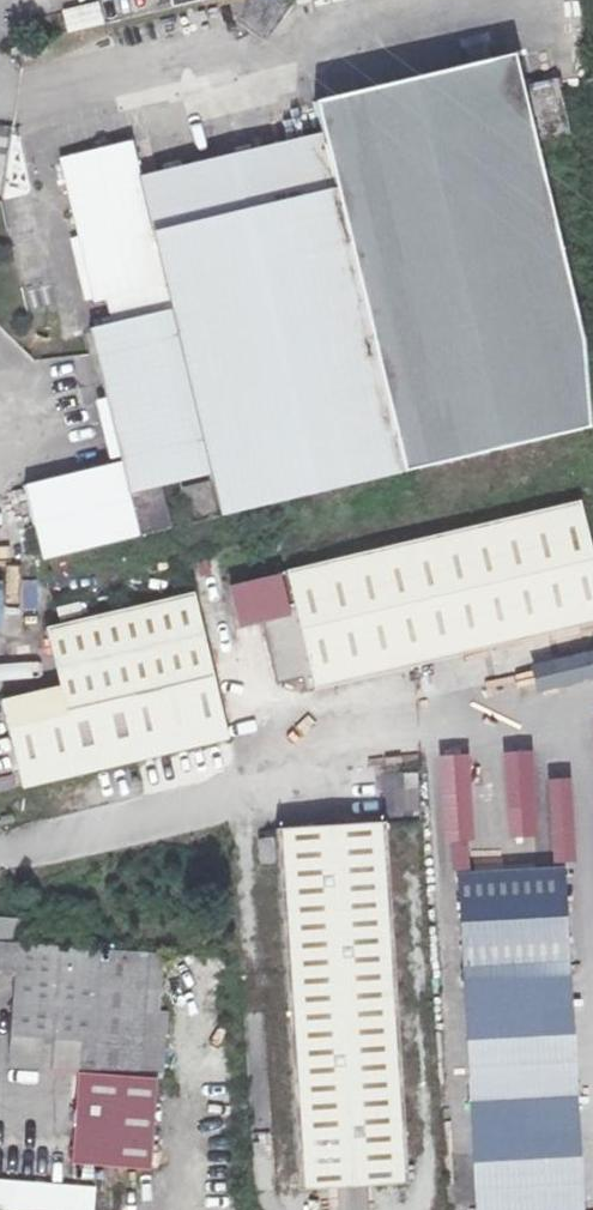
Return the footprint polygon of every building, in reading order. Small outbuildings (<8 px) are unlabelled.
[(169,11),(216,0),(167,0),(169,11)] [(67,36),(99,28),(94,5),(62,14),(67,36)] [(326,143),(406,474),(592,429),(592,424),(585,336),(536,142),(572,132),(561,87),(564,86),(562,77),(522,87),(513,55),(317,105),(326,143)] [(406,474),(326,143),(143,188),(132,147),(60,164),(69,200),(76,199),(80,211),(71,214),(78,241),(86,240),(90,256),(82,259),(93,305),(106,302),(111,327),(90,333),(122,466),(25,488),(42,562),(170,531),(160,490),(210,478),(221,518),(406,474)] [(205,486),(183,492),(191,526),(214,520),(205,486)] [(299,621),(317,693),(592,626),(592,557),(580,505),(288,575),(299,621)] [(289,623),(299,621),(288,575),(277,578),(289,623)] [(234,635),(289,623),(277,578),(224,591),(234,635)] [(228,740),(193,598),(44,633),(58,690),(1,704),(21,791),(228,740)] [(536,695),(592,681),(592,652),(529,668),(536,695)] [(139,767),(146,794),(217,776),(209,749),(139,767)] [(419,780),(385,783),(388,821),(422,817),(419,780)] [(571,782),(546,783),(550,867),(575,866),(571,782)] [(385,825),(277,833),(300,1196),(410,1188),(385,825)] [(271,842),(260,843),(262,867),(273,866),(271,842)] [(446,845),(451,874),(470,871),(465,842),(446,845)] [(564,868),(456,874),(474,1209),(584,1209),(564,868)] [(0,943),(0,947),(0,975),(28,977),(22,1067),(149,1075),(157,954),(30,945),(32,921),(2,919),(0,943)] [(95,1183),(0,1182),(0,1209),(94,1209),(95,1183)]
